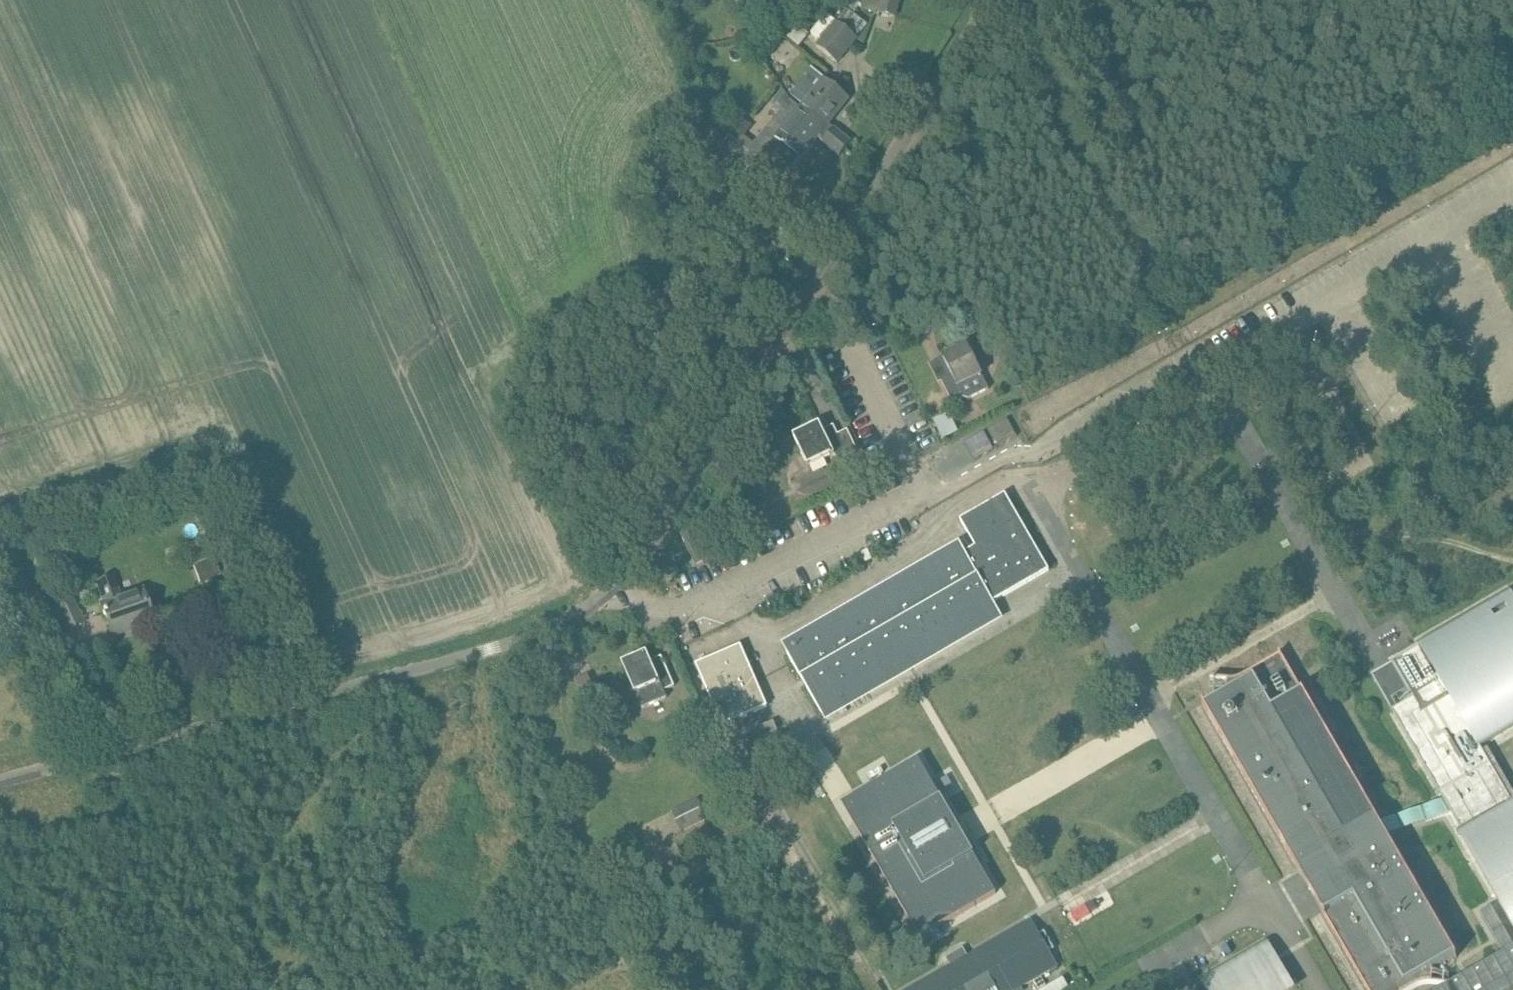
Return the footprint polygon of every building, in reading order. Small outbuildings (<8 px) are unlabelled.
[(880,14),(896,18),(901,0),(884,0),(880,14)] [(858,39),(837,22),(827,14),(811,34),(821,42),(817,47),(837,64),(858,39)] [(825,79),(800,109),(817,122),(810,131),(818,138),(823,143),(841,157),(852,143),(829,125),(850,99),(825,79)] [(818,138),(823,143),(818,138),(810,131),(817,122),(800,109),(764,153),(774,161),(789,173),(818,138)] [(741,141),(752,127),(738,115),(726,129),(741,141)] [(748,171),(759,159),(737,141),(727,153),(748,171)] [(952,403),(964,397),(970,400),(989,390),(968,346),(944,357),(953,376),(942,381),(952,403)] [(958,432),(953,418),(938,424),(943,437),(958,432)] [(838,462),(849,456),(834,426),(823,431),(820,424),(794,437),(809,467),(832,455),(833,457),(835,456),(838,462)] [(965,444),(974,461),(994,450),(984,433),(965,444)] [(1049,571),(1015,512),(1006,495),(961,521),(976,547),(965,554),(964,552),(788,654),(822,714),(999,612),(993,603),(1049,571)] [(682,534),(697,565),(709,560),(694,528),(682,534)] [(226,529),(210,535),(214,546),(230,540),(226,529)] [(113,636),(136,627),(152,622),(142,592),(122,599),(114,576),(95,584),(113,636)] [(1444,799),(1452,813),(1512,920),(1512,799),(1511,800),(1482,748),(1512,730),(1512,595),(1510,590),(1417,644),(1418,646),(1391,662),(1392,665),(1373,676),(1444,799)] [(67,631),(83,623),(70,594),(54,602),(67,631)] [(741,646),(730,651),(697,666),(723,727),(768,707),(741,646)] [(622,664),(642,709),(668,697),(665,691),(675,687),(662,657),(651,662),(647,653),(622,664)] [(1444,799),(1378,822),(1282,654),(1244,676),(1240,678),(1235,680),(1230,680),(1228,680),(1227,695),(1204,709),(1303,876),(1368,989),(1411,989),(1420,985),(1425,984),(1429,984),(1432,984),(1433,969),(1455,956),(1386,835),(1452,813),(1444,799)] [(610,723),(622,717),(616,703),(604,709),(610,723)] [(775,721),(757,729),(762,739),(780,731),(775,721)] [(919,760),(842,804),(920,938),(955,918),(996,894),(919,760)] [(948,776),(941,780),(947,791),(954,787),(948,776)] [(673,812),(682,832),(708,819),(703,808),(699,800),(673,812)] [(1447,989),(1512,989),(1512,936),(1496,906),(1485,912),(1509,953),(1447,989)] [(910,989),(1020,989),(1058,968),(1049,953),(1054,950),(1044,933),(1039,936),(1030,920),(967,957),(962,948),(945,958),(950,967),(910,989)] [(1203,984),(1206,989),(1296,989),(1269,946),(1203,984)]
